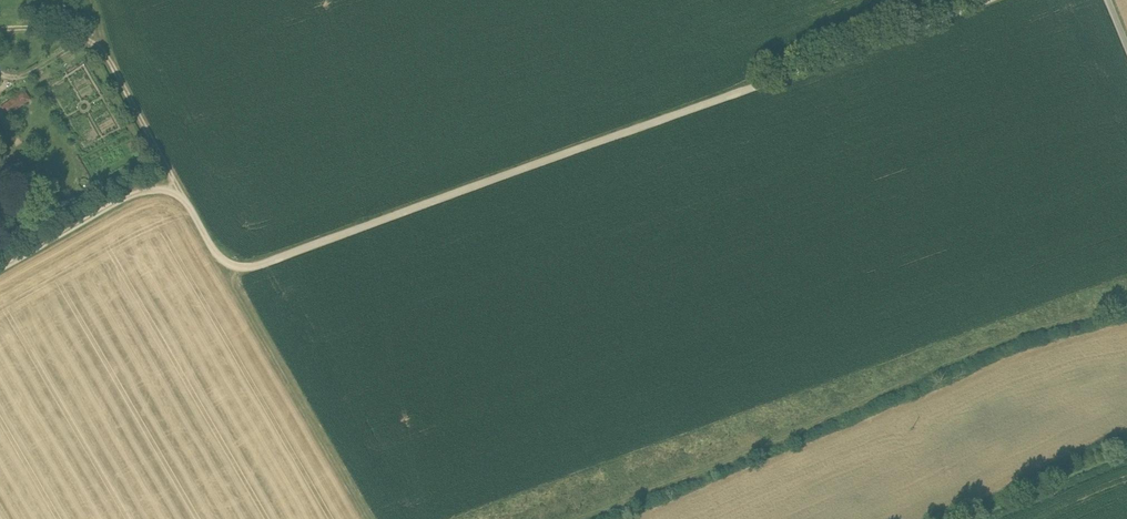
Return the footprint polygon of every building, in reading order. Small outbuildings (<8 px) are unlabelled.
[(26,90),(2,107),(7,115),(31,98),(26,90)]
